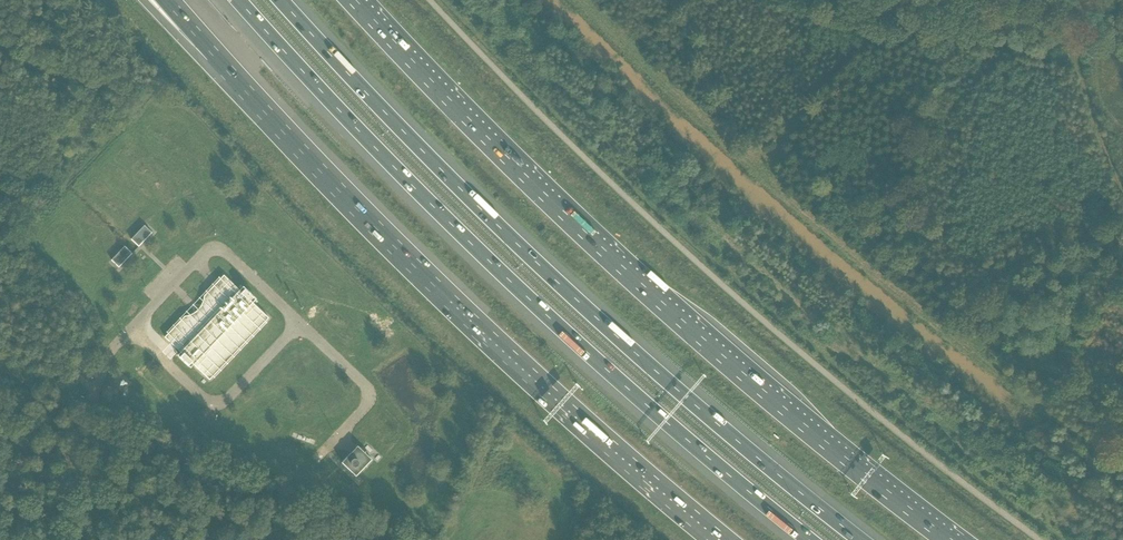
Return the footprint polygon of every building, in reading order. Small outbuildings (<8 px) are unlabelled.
[(130,239),(138,247),(152,233),(144,225),(130,239)] [(255,245),(262,252),(268,246),(261,238),(255,245)] [(124,246),(111,260),(119,268),(132,253),(124,246)] [(202,306),(196,313),(194,314),(193,313),(191,314),(189,315),(187,316),(184,316),(181,320),(179,318),(181,320),(175,326),(173,325),(172,325),(174,327),(168,333),(166,332),(168,334),(164,337),(182,354),(179,357),(177,355),(177,356),(179,358),(190,368),(191,368),(189,366),(192,363),(209,380),(212,377),(214,378),(215,378),(213,376),(219,370),(221,371),(219,369),(225,363),(227,365),(228,364),(226,362),(232,356),(234,358),(234,357),(232,356),(238,349),(240,351),(241,350),(239,349),(245,342),(247,344),(245,342),(252,335),(253,337),(254,337),(252,335),(258,329),(260,330),(259,328),(265,322),(266,323),(267,323),(265,321),(268,318),(251,301),(253,298),(256,300),(242,286),(242,287),(244,289),(241,292),(224,275),(220,279),(218,277),(220,279),(214,285),(212,284),(211,284),(213,286),(207,292),(205,290),(205,291),(207,293),(204,296),(203,298),(203,301),(202,303),(201,305),(202,306)] [(350,453),(341,463),(356,477),(367,465),(371,460),(372,460),(357,446),(355,448),(350,453)]
